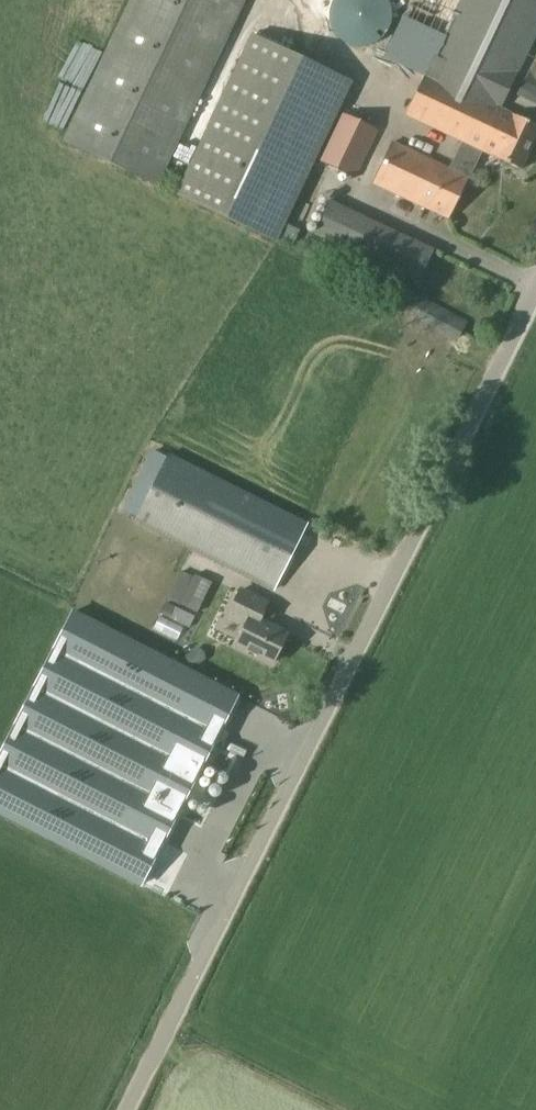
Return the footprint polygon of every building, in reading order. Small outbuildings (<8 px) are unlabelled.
[(244,0),(131,0),(63,142),(156,186),(244,0)] [(456,23),(446,43),(411,115),(480,150),(520,170),(535,138),(535,125),(501,108),(525,58),(535,63),(535,0),(410,0),(456,23)] [(354,175),(376,130),(338,111),(352,82),(253,36),(177,196),(275,243),(317,156),(354,175)] [(413,73),(422,50),(406,43),(396,66),(413,73)] [(447,218),(467,176),(392,141),(372,182),(447,218)] [(419,283),(434,250),(331,202),(316,235),(419,283)] [(421,296),(410,315),(457,341),(467,321),(421,296)] [(151,452),(121,511),(136,518),(265,584),(295,525),(165,459),(151,452)] [(193,576),(190,582),(208,591),(212,582),(194,574),(193,576)] [(271,662),(287,631),(260,616),(268,600),(242,586),(229,612),(248,622),(237,644),(271,662)] [(166,603),(161,613),(170,616),(174,606),(166,603)] [(0,754),(0,814),(139,885),(237,695),(73,611),(0,754)] [(160,616),(154,627),(177,638),(182,627),(160,616)] [(197,648),(183,658),(190,669),(205,658),(197,648)]
